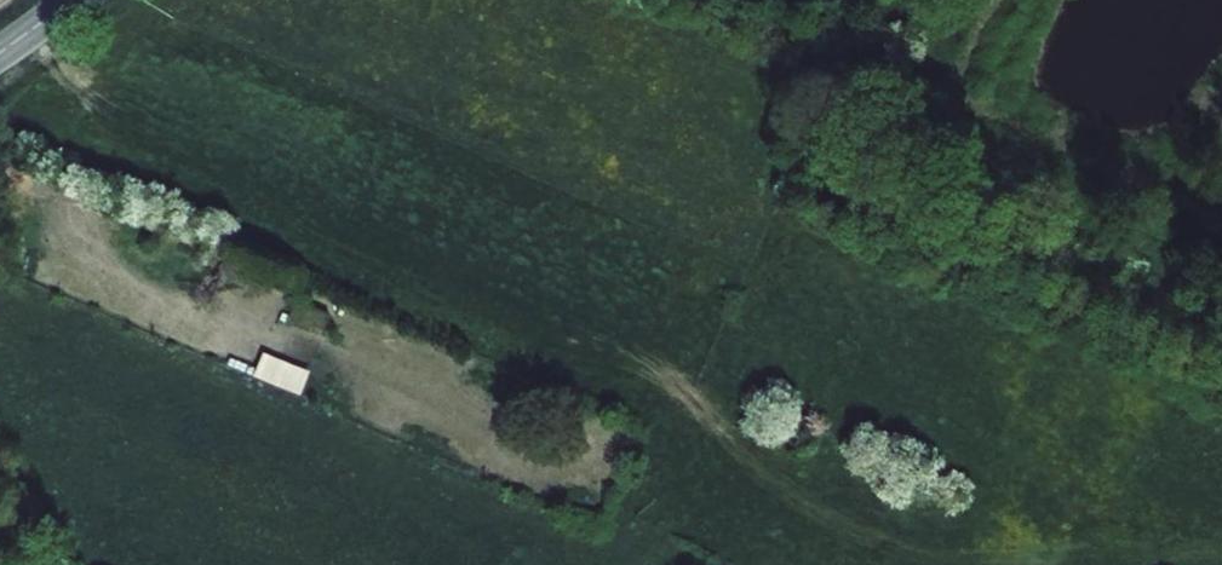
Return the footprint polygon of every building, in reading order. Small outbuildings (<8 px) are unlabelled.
[(268,353),(259,376),(305,394),(314,371),(268,353)]
